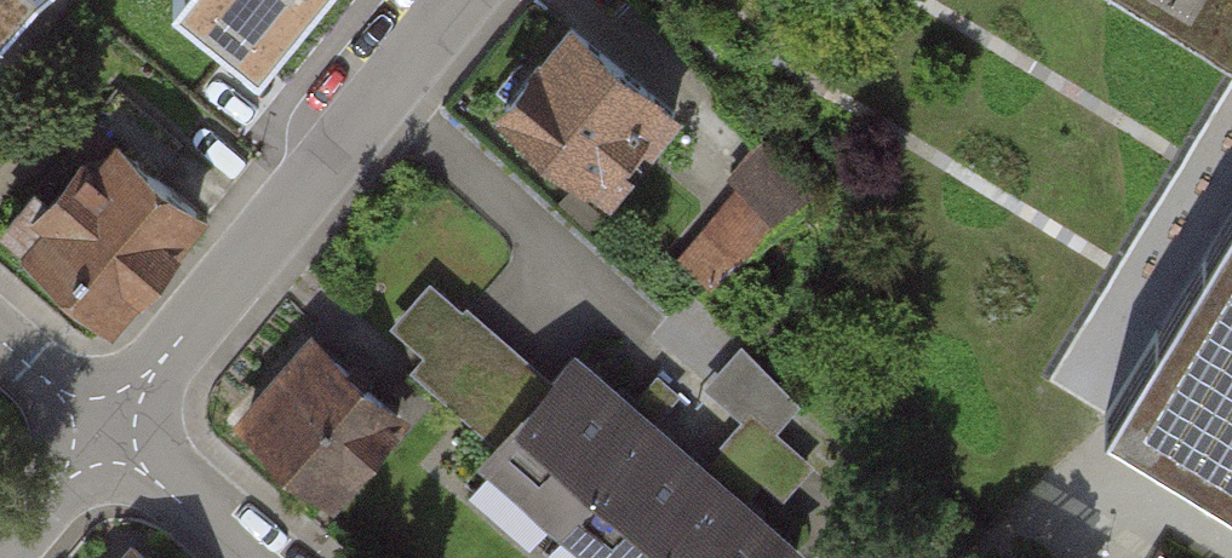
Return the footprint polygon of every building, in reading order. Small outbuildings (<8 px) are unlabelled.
[(43,0),(0,0),(0,49),(43,0)] [(1231,72),(1231,0),(1111,0),(1231,72)] [(500,111),(609,199),(680,111),(572,23),(500,111)] [(113,324),(205,212),(120,142),(89,179),(68,163),(6,237),(113,324)] [(769,148),(681,259),(709,280),(822,189),(769,148)] [(1096,423),(1231,504),(1231,198),(1096,423)] [(801,555),(567,362),(547,386),(434,292),(395,338),(427,365),(411,385),(492,452),(472,476),(572,557),(798,557),(801,555)] [(221,422),(316,512),(397,426),(302,337),(221,422)] [(707,382),(768,435),(806,392),(745,339),(707,382)] [(130,542),(116,557),(149,557),(130,542)]
